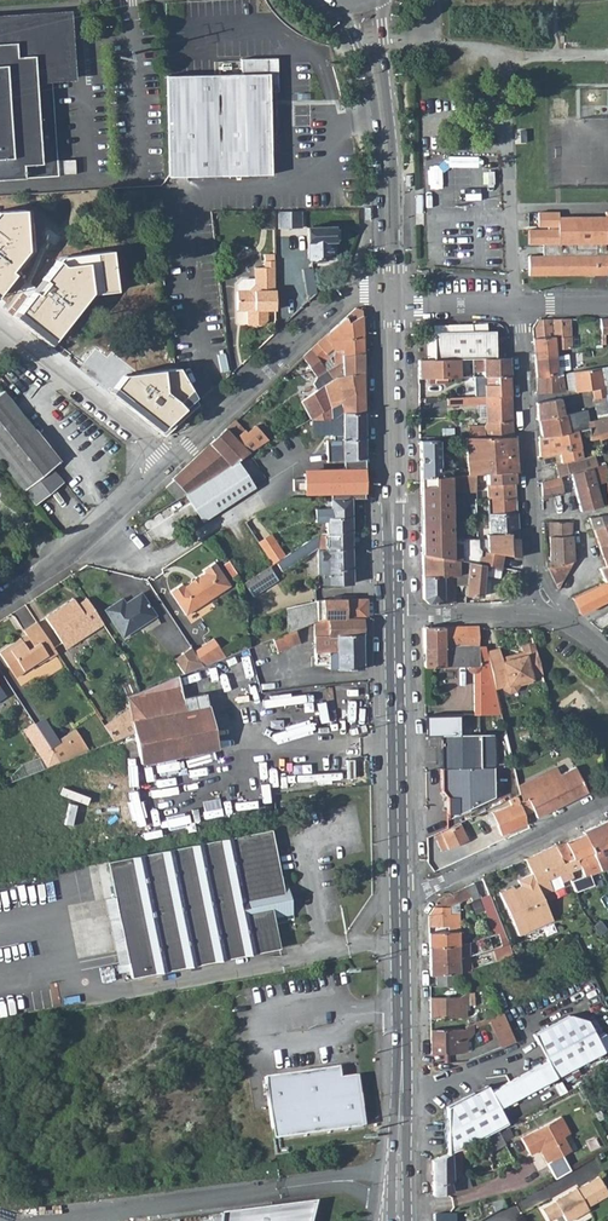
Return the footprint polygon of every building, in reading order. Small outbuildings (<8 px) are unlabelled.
[(30,25),(31,34),(70,32),(69,14),(0,19),(0,27),(30,25)] [(58,179),(51,83),(73,82),(70,32),(31,34),(30,25),(0,27),(0,183),(58,179)] [(244,60),(245,74),(168,75),(170,175),(272,173),(271,90),(278,90),(277,60),(244,60)] [(304,226),(303,208),(282,209),(282,226),(304,226)] [(274,228),(274,209),(261,209),(262,228),(274,228)] [(15,275),(10,271),(26,252),(24,211),(0,212),(0,293),(15,275)] [(594,272),(594,275),(596,275),(605,275),(605,272),(607,271),(607,211),(603,211),(603,215),(555,215),(555,212),(534,212),(535,227),(560,226),(560,230),(529,230),(529,244),(543,244),(543,256),(529,256),(529,275),(547,275),(547,266),(558,266),(558,272),(573,272),(573,275),(585,275),(585,272),(594,272)] [(335,226),(308,226),(308,257),(312,257),(322,257),(331,257),(331,240),(335,240),(335,226)] [(56,256),(11,311),(49,343),(89,294),(117,291),(112,250),(56,256)] [(275,308),(274,259),(265,259),(264,266),(254,266),(254,282),(248,289),(232,290),(232,308),(247,308),(248,323),(261,323),(266,318),(266,308),(275,308)] [(547,266),(547,275),(573,275),(573,272),(558,272),(558,266),(547,266)] [(355,305),(310,347),(321,362),(329,356),(326,351),(332,348),(333,350),(341,349),(342,357),(363,350),(362,308),(360,307),(357,306),(355,305)] [(538,319),(533,327),(535,359),(559,356),(559,352),(555,352),(555,348),(570,348),(569,318),(538,319)] [(600,321),(592,322),(594,334),(601,334),(600,321)] [(433,341),(433,359),(496,358),(495,337),(488,330),(444,331),(438,333),(436,336),(434,338),(433,341)] [(302,354),(318,377),(327,371),(321,362),(310,347),(302,354)] [(342,357),(343,363),(336,366),(327,371),(318,377),(313,384),(316,390),(324,385),(336,377),(352,373),(363,371),(363,350),(342,357)] [(535,359),(538,393),(556,393),(556,391),(565,391),(562,372),(568,371),(566,355),(559,356),(535,359)] [(509,376),(508,357),(496,358),(433,359),(434,377),(459,377),(458,364),(472,364),(472,370),(482,369),(482,376),(509,376)] [(599,419),(607,416),(607,410),(605,393),(604,385),(607,384),(607,366),(573,372),(576,392),(594,389),(599,419)] [(122,375),(109,391),(161,436),(193,398),(177,368),(122,375)] [(363,371),(352,373),(336,377),(324,385),(330,406),(317,413),(310,417),(333,418),(334,418),(345,412),(364,412),(363,371)] [(511,395),(509,376),(482,376),(474,376),(475,396),(511,395)] [(330,406),(324,385),(316,390),(304,397),(317,413),(330,406)] [(60,462),(4,391),(0,394),(0,459),(36,504),(63,483),(52,468),(60,462)] [(469,436),(512,436),(511,395),(475,396),(447,397),(447,405),(486,404),(486,421),(484,425),(469,425),(469,436)] [(317,413),(304,397),(301,399),(310,417),(317,413)] [(539,419),(563,416),(563,414),(560,398),(537,402),(538,420),(539,419)] [(563,414),(563,416),(539,419),(542,436),(575,430),(586,428),(587,428),(586,421),(588,421),(586,409),(563,414)] [(328,459),(346,458),(366,457),(364,412),(345,412),(334,418),(336,435),(336,437),(327,437),(328,459)] [(607,450),(607,416),(599,419),(593,420),(598,437),(602,452),(607,450)] [(236,418),(226,427),(245,452),(266,439),(255,425),(246,432),(236,418)] [(586,428),(588,439),(598,437),(593,420),(588,421),(586,421),(587,428),(586,428)] [(245,452),(226,427),(186,464),(172,478),(186,494),(184,495),(202,520),(254,486),(252,482),(237,457),(245,452)] [(579,444),(589,442),(588,439),(586,428),(575,430),(579,444)] [(575,430),(542,436),(539,436),(540,456),(559,451),(562,462),(582,458),(579,444),(575,430)] [(266,439),(245,452),(265,479),(294,460),(276,433),(266,439)] [(475,472),(484,472),(515,471),(516,471),(514,436),(512,436),(469,436),(465,436),(468,472),(475,472)] [(595,454),(602,452),(598,437),(588,439),(589,442),(591,455),(595,454)] [(439,439),(420,440),(421,476),(439,475),(439,439)] [(245,452),(237,457),(252,482),(258,478),(261,482),(265,479),(245,452)] [(562,462),(555,463),(558,476),(572,472),(597,465),(595,454),(591,455),(582,458),(562,462)] [(346,466),(366,466),(366,457),(346,458),(346,466)] [(572,472),(575,485),(574,486),(581,511),(602,506),(597,486),(607,483),(607,482),(607,474),(605,463),(597,465),(572,472)] [(366,476),(366,466),(346,466),(346,469),(305,472),(305,477),(293,477),(294,489),(330,488),(329,497),(351,497),(365,497),(365,476),(366,476)] [(484,472),(484,477),(487,477),(489,533),(486,533),(486,538),(477,538),(477,546),(477,547),(481,549),(504,553),(519,556),(515,471),(484,472)] [(475,472),(468,472),(439,475),(421,476),(422,553),(452,558),(452,537),(451,490),(475,490),(475,472)] [(558,476),(541,481),(542,499),(565,493),(574,486),(575,485),(572,472),(558,476)] [(172,478),(164,485),(176,500),(184,495),(186,494),(172,478)] [(325,498),(327,531),(352,531),(351,497),(329,497),(325,498)] [(593,527),(607,523),(607,515),(590,517),(591,521),(593,527)] [(597,536),(607,565),(607,566),(607,565),(607,523),(593,527),(591,521),(585,523),(590,538),(597,536)] [(550,522),(551,560),(547,560),(547,565),(547,566),(573,560),(573,559),(571,522),(550,522)] [(272,561),(285,553),(273,531),(259,539),(272,561)] [(319,547),(352,546),(352,531),(327,531),(321,532),(277,560),(284,570),(319,547)] [(452,537),(452,558),(459,560),(459,575),(467,575),(468,561),(495,566),(501,567),(504,553),(481,549),(477,547),(477,546),(477,538),(477,536),(452,537)] [(319,547),(320,582),(352,582),(352,546),(319,547)] [(459,575),(459,560),(452,558),(422,553),(422,575),(455,575),(459,575)] [(547,566),(559,588),(573,560),(547,566)] [(467,575),(466,583),(465,594),(481,596),(484,573),(493,574),(495,566),(468,561),(467,575)] [(171,594),(186,617),(231,587),(215,564),(203,572),(205,575),(184,588),(182,586),(171,594)] [(270,565),(245,581),(254,595),(279,579),(270,565)] [(607,566),(607,565),(600,568),(605,580),(606,581),(607,580),(607,565),(607,566)] [(495,566),(493,574),(507,577),(509,568),(501,567),(495,566)] [(455,583),(455,575),(422,575),(423,597),(428,603),(458,603),(458,598),(455,598),(455,583)] [(459,575),(455,575),(455,583),(466,583),(467,575),(459,575)] [(581,613),(607,598),(607,580),(606,581),(605,580),(572,597),(581,613)] [(122,601),(106,612),(124,639),(157,617),(142,595),(126,606),(122,601)] [(322,597),(315,599),(315,620),(324,617),(331,617),(330,597),(322,597)] [(337,618),(360,617),(368,617),(367,597),(336,598),(337,618)] [(60,644),(83,628),(87,634),(102,624),(90,607),(83,598),(74,604),(71,599),(43,618),(60,644)] [(315,599),(286,606),(288,631),(294,629),(314,621),(315,620),(315,599)] [(337,669),(362,668),(360,617),(337,618),(331,617),(324,617),(315,620),(314,621),(315,663),(324,663),(324,667),(329,667),(329,668),(337,668),(337,669)] [(279,620),(267,624),(273,637),(284,633),(279,620)] [(22,641),(20,639),(0,652),(0,655),(8,667),(17,661),(24,672),(36,664),(37,666),(48,658),(49,659),(57,654),(37,622),(23,631),(28,638),(22,641)] [(424,646),(456,646),(456,652),(467,652),(467,646),(478,645),(478,627),(424,628),(424,646)] [(87,634),(83,628),(60,644),(64,649),(87,634)] [(288,631),(284,633),(273,637),(278,651),(299,642),(294,629),(288,631)] [(192,650),(203,666),(225,656),(212,637),(192,650)] [(484,649),(491,677),(499,675),(501,683),(502,688),(508,691),(514,689),(517,684),(516,680),(530,677),(529,676),(540,673),(536,653),(533,641),(519,644),(520,650),(521,653),(515,654),(514,651),(499,655),(496,646),(484,649)] [(495,708),(499,707),(493,685),(491,677),(484,649),(483,644),(478,645),(467,646),(467,652),(456,652),(456,646),(424,646),(424,667),(428,667),(456,666),(456,663),(465,663),(465,665),(466,666),(467,668),(468,670),(470,670),(471,671),(473,671),(474,713),(496,712),(495,708)] [(192,650),(192,648),(174,660),(183,673),(203,666),(192,650)] [(8,667),(15,678),(24,672),(17,661),(8,667)] [(129,708),(135,732),(141,763),(216,747),(205,692),(183,696),(178,675),(176,676),(127,695),(129,708)] [(491,677),(493,685),(501,683),(499,675),(491,677)] [(135,732),(129,708),(104,725),(114,740),(135,732)] [(60,737),(45,715),(35,722),(49,744),(60,737)] [(459,715),(425,717),(425,733),(440,733),(440,787),(446,794),(447,816),(493,794),(492,733),(459,733),(459,715)] [(51,746),(35,722),(24,729),(48,766),(60,761),(51,746)] [(49,744),(60,761),(88,750),(74,728),(60,737),(49,744)] [(560,773),(557,768),(519,786),(523,798),(521,798),(524,807),(531,804),(534,809),(537,816),(588,791),(575,766),(560,773)] [(495,822),(500,833),(527,821),(526,818),(525,813),(524,807),(521,798),(490,811),(495,822)] [(525,813),(534,809),(531,804),(524,807),(525,813)] [(490,811),(484,813),(489,824),(495,822),(490,811)] [(556,844),(564,863),(577,858),(581,867),(580,867),(584,876),(588,874),(607,866),(607,819),(583,831),(584,834),(556,844)] [(448,847),(449,850),(468,842),(462,822),(442,830),(444,836),(448,847)] [(131,978),(279,948),(273,918),(292,914),(288,893),(285,894),(272,829),(106,862),(131,978)] [(448,847),(444,836),(431,841),(435,853),(448,847)] [(573,875),(571,871),(580,867),(581,867),(577,858),(564,863),(556,844),(524,858),(531,872),(540,894),(552,889),(548,881),(558,876),(560,881),(573,875)] [(540,894),(531,872),(517,879),(519,885),(513,887),(509,889),(506,886),(498,890),(517,934),(551,919),(540,894)] [(588,874),(584,876),(571,881),(575,890),(592,883),(588,874)] [(558,876),(548,881),(552,889),(562,885),(560,881),(558,876)] [(470,896),(478,892),(474,882),(465,886),(470,896)] [(465,886),(456,890),(461,900),(470,896),(465,886)] [(456,890),(453,891),(457,902),(461,900),(456,890)] [(434,906),(448,906),(457,902),(453,891),(439,898),(434,906)] [(480,898),(493,934),(503,930),(489,894),(480,898)] [(429,926),(448,925),(448,913),(448,906),(434,906),(429,915),(429,926)] [(457,913),(448,913),(448,925),(448,932),(457,931),(457,913)] [(491,934),(493,940),(491,941),(493,948),(508,943),(503,930),(493,934),(491,934)] [(457,945),(457,931),(448,932),(434,932),(429,932),(429,946),(457,945)] [(469,941),(457,945),(429,946),(429,960),(456,959),(470,955),(469,941)] [(513,955),(508,943),(493,948),(497,961),(513,955)] [(470,955),(456,959),(429,960),(430,975),(436,974),(455,973),(459,972),(471,969),(474,967),(470,955)] [(471,969),(459,972),(462,980),(473,977),(471,969)] [(436,974),(437,986),(455,984),(455,973),(436,974)] [(430,1017),(458,1017),(458,1015),(458,1005),(464,1005),(474,1005),(473,992),(469,992),(467,992),(457,997),(430,997),(430,1017)] [(501,1047),(514,1041),(502,1011),(488,1016),(489,1020),(501,1047)] [(605,1049),(599,1038),(590,1022),(589,1019),(572,1014),(534,1032),(541,1048),(547,1059),(489,1089),(487,1084),(445,1105),(445,1113),(446,1153),(466,1144),(471,1142),(476,1139),(482,1136),(483,1136),(486,1134),(498,1128),(507,1123),(499,1105),(605,1049)] [(480,1023),(479,1020),(465,1026),(468,1033),(482,1028),(480,1023)] [(455,1042),(455,1031),(461,1031),(461,1029),(457,1029),(431,1029),(431,1053),(455,1052),(455,1051),(455,1042)] [(337,1068),(264,1077),(267,1101),(341,1091),(339,1077),(337,1068)] [(339,1077),(341,1091),(267,1101),(272,1138),(360,1125),(353,1074),(339,1077)] [(575,1134),(565,1114),(524,1135),(533,1153),(543,1148),(549,1159),(571,1148),(566,1138),(575,1134)] [(507,1123),(498,1128),(505,1142),(515,1137),(507,1123)] [(483,1136),(488,1152),(505,1142),(498,1128),(486,1134),(483,1136)] [(439,1156),(433,1159),(433,1183),(462,1176),(462,1155),(466,1155),(465,1151),(468,1150),(466,1144),(446,1153),(439,1156)] [(462,1176),(433,1183),(433,1194),(436,1193),(452,1190),(471,1186),(468,1175),(462,1176)] [(548,1220),(549,1220),(555,1217),(557,1220),(569,1220),(588,1211),(587,1208),(607,1196),(607,1194),(599,1178),(577,1190),(577,1189),(554,1200),(555,1201),(542,1209),(548,1220)] [(492,1202),(496,1212),(505,1207),(501,1200),(492,1202)] [(319,1201),(222,1213),(221,1220),(314,1220),(319,1201)] [(471,1216),(469,1210),(456,1214),(457,1220),(471,1216)] [(455,1213),(454,1213),(433,1213),(434,1220),(455,1220),(455,1213)]
